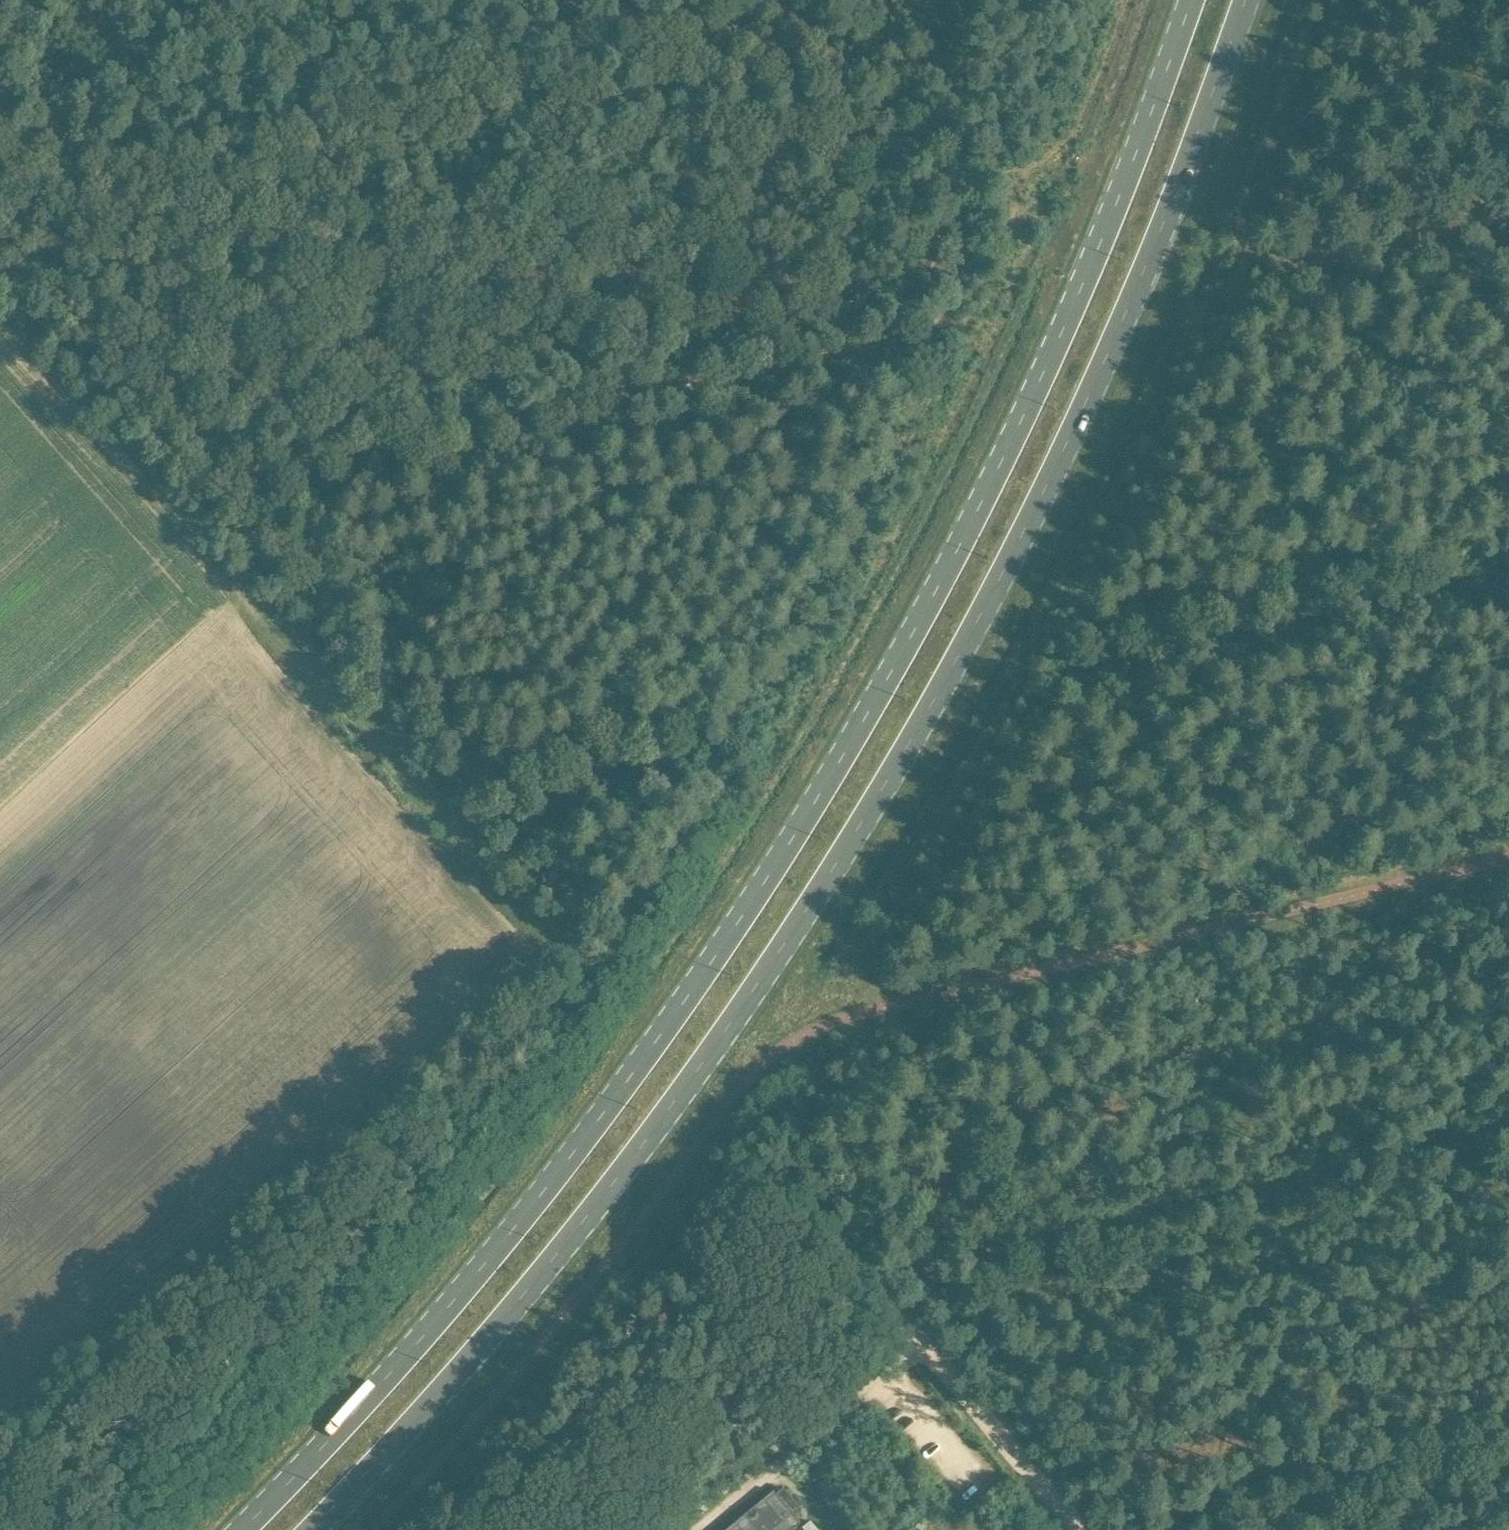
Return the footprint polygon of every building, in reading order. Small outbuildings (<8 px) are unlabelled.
[(727,1529),(793,1529),(800,1525),(792,1515),(799,1509),(783,1489),(775,1495),(773,1492),(727,1529)]
